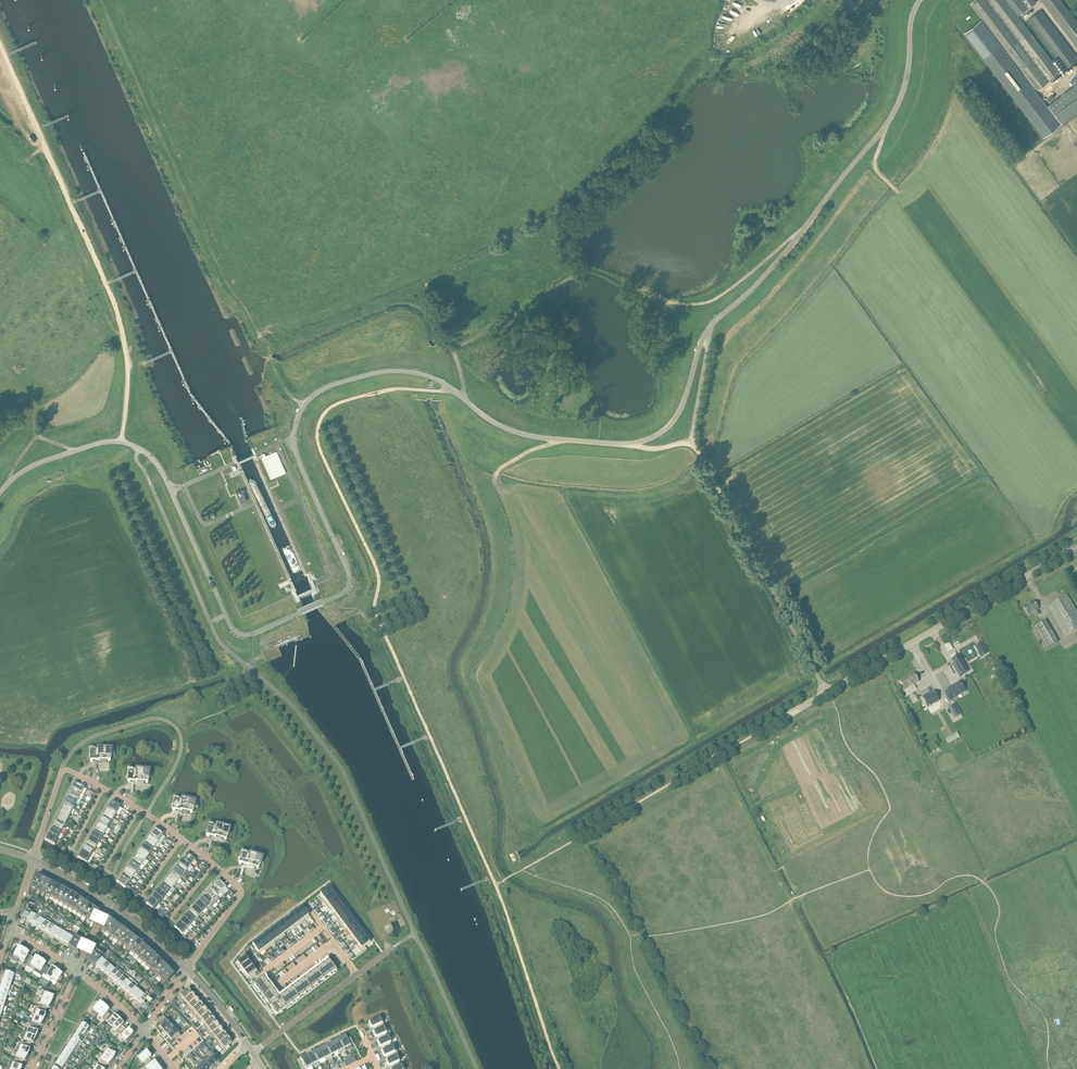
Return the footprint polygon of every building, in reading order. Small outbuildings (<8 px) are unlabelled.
[(972,5),(1036,91),(1048,82),(1061,72),(1018,16),(1015,12),(1006,0),(978,0),(972,5)] [(1025,5),(1028,9),(1036,2),(1035,0),(1021,0),(1025,5)] [(1063,28),(1076,47),(1076,21),(1075,18),(1061,0),(1042,0),(1063,28)] [(1076,60),(1076,58),(1041,10),(1028,19),(1066,68),(1076,60)] [(981,20),(965,33),(1044,137),(1061,124),(981,20)] [(1062,123),(1076,112),(1076,83),(1048,105),(1062,123)] [(277,451),(261,457),(270,479),(286,472),(277,451)] [(243,488),(236,492),(237,493),(238,496),(241,503),(247,500),(243,492),(245,491),(243,488)] [(1048,607),(1066,638),(1076,631),(1076,612),(1067,595),(1048,607)] [(1023,607),(1028,615),(1034,612),(1036,616),(1040,614),(1037,609),(1038,609),(1034,602),(1023,607)] [(1047,620),(1034,627),(1046,650),(1059,643),(1047,620)] [(982,642),(976,646),(979,651),(982,650),(985,655),(988,653),(982,642)] [(955,668),(959,676),(968,671),(964,664),(965,663),(960,655),(952,660),(954,664),(956,668),(955,668)] [(905,689),(919,681),(914,673),(900,681),(905,689)] [(945,692),(950,701),(958,696),(957,694),(965,690),(960,682),(952,686),(952,688),(948,690),(945,692)] [(922,697),(927,707),(939,700),(934,692),(931,694),(930,692),(922,697)] [(958,732),(946,739),(949,744),(961,737),(958,732)] [(89,758),(90,758),(90,762),(97,762),(97,761),(110,762),(110,757),(111,757),(112,749),(97,749),(97,751),(94,751),(94,750),(90,750),(89,758)] [(127,778),(128,778),(127,783),(134,783),(134,782),(148,783),(148,779),(149,779),(150,771),(136,769),(135,772),(132,771),(132,770),(128,770),(127,778)] [(81,794),(84,787),(75,782),(71,789),(81,794)] [(71,789),(69,794),(78,799),(81,794),(71,789)] [(69,794),(66,799),(76,804),(79,805),(81,800),(78,799),(69,794)] [(66,799),(64,804),(73,809),(76,804),(66,799)] [(181,799),(181,801),(178,801),(178,800),(174,799),(172,807),(173,807),(172,811),(179,813),(179,811),(192,814),(193,810),(194,810),(196,802),(181,799)] [(111,802),(107,808),(116,814),(120,807),(111,802)] [(73,809),(64,804),(61,809),(71,814),(73,809)] [(107,808),(104,813),(113,818),(116,814),(107,808)] [(61,809),(59,814),(68,819),(71,814),(61,809)] [(104,813),(101,818),(111,823),(113,818),(104,813)] [(68,819),(59,814),(56,819),(66,824),(68,819)] [(101,818),(98,822),(108,828),(111,823),(101,818)] [(66,824),(56,819),(53,824),(63,829),(66,830),(68,825),(66,824)] [(98,822),(96,827),(105,833),(108,828),(98,822)] [(51,829),(61,834),(63,829),(53,824),(51,829)] [(216,825),(216,827),(213,826),(209,824),(207,832),(207,833),(206,837),(213,838),(213,837),(226,841),(227,837),(228,837),(230,829),(216,825)] [(96,827),(93,832),(102,838),(105,833),(96,827)] [(51,829),(48,833),(58,838),(61,834),(51,829)] [(154,829),(150,835),(159,841),(163,835),(154,829)] [(93,832),(90,837),(99,842),(102,838),(93,832)] [(48,833),(45,840),(55,845),(58,838),(48,833)] [(159,841),(150,835),(147,840),(155,846),(159,841)] [(90,837),(87,841),(96,847),(99,842),(90,837)] [(152,850),(155,846),(147,840),(143,844),(152,850)] [(87,841),(84,846),(94,852),(96,847),(87,841)] [(152,850),(143,844),(140,849),(149,855),(152,850)] [(84,846),(81,851),(91,857),(94,852),(84,846)] [(146,859),(149,855),(140,849),(137,853),(146,859)] [(91,857),(81,851),(78,857),(87,863),(91,857)] [(246,854),(242,852),(239,860),(240,860),(239,864),(245,867),(246,865),(258,870),(259,866),(261,866),(263,858),(250,853),(249,856),(246,855),(246,854)] [(146,859),(137,853),(134,858),(143,864),(146,859)] [(187,853),(182,859),(191,866),(195,860),(187,853)] [(139,868),(143,864),(134,858),(131,862),(139,868)] [(182,859),(179,863),(187,870),(191,866),(182,859)] [(131,862),(127,867),(136,873),(139,868),(131,862)] [(179,863),(175,868),(184,874),(187,870),(179,863)] [(127,867),(124,871),(133,877),(136,873),(127,867)] [(175,868),(172,872),(180,879),(184,874),(175,868)] [(133,877),(124,871),(121,876),(130,882),(133,877)] [(172,872),(168,876),(177,883),(180,879),(172,872)] [(30,888),(31,888),(36,890),(42,878),(42,879),(37,876),(30,888)] [(125,888),(130,882),(121,876),(117,882),(125,888)] [(168,876),(165,880),(173,887),(177,883),(168,876)] [(36,890),(40,892),(47,881),(42,878),(36,890)] [(165,880),(161,885),(170,892),(173,887),(165,880)] [(218,880),(213,885),(221,892),(226,887),(218,880)] [(47,881),(40,892),(45,895),(52,883),(47,881)] [(45,895),(50,897),(57,886),(52,883),(45,895)] [(161,885),(158,889),(166,896),(170,892),(161,885)] [(210,889),(218,896),(221,892),(213,885),(210,889)] [(57,886),(50,897),(55,900),(62,888),(61,888),(57,886)] [(55,900),(59,903),(67,891),(66,891),(62,888),(55,900)] [(328,888),(320,894),(324,899),(322,900),(324,899),(332,893),(328,888)] [(158,889),(154,893),(163,900),(166,896),(158,889)] [(210,889),(206,893),(214,901),(218,896),(210,889)] [(67,891),(59,903),(64,905),(71,894),(67,891)] [(154,893),(151,898),(159,905),(163,900),(154,893)] [(206,893),(202,897),(210,905),(214,901),(206,893)] [(324,899),(322,900),(326,906),(336,898),(332,893),(324,899)] [(64,905),(69,908),(76,897),(71,894),(64,905)] [(76,897),(69,908),(73,911),(81,900),(81,899),(80,900),(76,897)] [(202,897),(198,901),(206,909),(210,905),(202,897)] [(151,898),(146,903),(155,910),(159,905),(151,898)] [(336,898),(326,906),(329,911),(331,909),(340,903),(336,898)] [(73,911),(78,914),(85,903),(85,902),(85,903),(81,900),(73,911)] [(198,901),(194,905),(202,913),(206,909),(198,901)] [(85,903),(78,914),(82,917),(90,906),(90,905),(90,906),(85,903)] [(340,903),(331,909),(335,914),(343,908),(340,903)] [(194,905),(191,909),(199,917),(202,913),(194,905)] [(82,917),(86,920),(95,909),(94,909),(90,906),(82,917)] [(302,907),(297,911),(305,921),(310,917),(302,907)] [(335,914),(333,915),(337,920),(347,913),(343,908),(335,914)] [(25,921),(31,912),(26,909),(21,917),(25,921)] [(91,922),(96,915),(99,912),(95,909),(86,920),(91,922)] [(191,909),(187,914),(195,921),(199,917),(191,909)] [(297,911),(292,915),(300,925),(305,921),(297,911)] [(31,912),(25,921),(26,921),(30,924),(36,915),(31,912)] [(37,913),(36,915),(30,924),(31,923),(35,927),(42,916),(37,913)] [(347,913),(337,920),(340,925),(351,918),(347,913)] [(187,914),(183,918),(191,925),(195,921),(187,914)] [(93,924),(95,926),(97,926),(101,916),(97,915),(97,916),(96,915),(91,922),(93,923),(93,924)] [(292,915),(287,918),(295,929),(300,925),(292,915)] [(42,916),(35,927),(36,926),(40,930),(46,918),(42,916)] [(97,926),(98,927),(101,928),(101,926),(102,927),(106,920),(105,919),(105,918),(101,916),(97,926)] [(47,918),(46,918),(40,930),(40,929),(45,932),(50,924),(51,921),(52,921),(47,918)] [(102,927),(100,929),(105,933),(112,921),(107,918),(106,920),(102,927)] [(183,918),(179,922),(187,929),(191,925),(183,918)] [(287,918),(282,922),(289,930),(288,931),(290,933),(295,929),(287,918)] [(351,918),(340,925),(344,931),(346,929),(355,923),(351,918)] [(50,924),(45,932),(45,933),(45,932),(49,935),(55,926),(56,924),(51,921),(50,924)] [(109,936),(116,924),(112,921),(105,933),(109,936)] [(187,929),(179,922),(174,927),(182,934),(187,929)] [(282,922),(277,926),(284,934),(288,931),(289,930),(282,922)] [(355,923),(346,929),(350,934),(358,928),(355,923)] [(56,924),(55,926),(49,935),(50,935),(54,938),(61,927),(56,924)] [(114,939),(121,928),(121,927),(116,924),(109,936),(114,939)] [(277,926),(272,930),(279,939),(280,940),(285,936),(284,934),(277,926)] [(61,927),(54,938),(55,938),(59,941),(66,930),(61,927)] [(118,942),(125,931),(121,928),(114,939),(118,942)] [(350,934),(348,935),(352,940),(354,939),(362,932),(358,928),(350,934)] [(66,930),(59,941),(59,940),(64,944),(69,935),(70,933),(66,930)] [(272,930),(267,933),(274,943),(275,943),(279,939),(272,930)] [(118,942),(122,945),(130,934),(125,931),(118,942)] [(362,932),(354,939),(357,943),(357,944),(366,937),(362,932)] [(70,933),(69,935),(64,944),(64,943),(69,947),(74,938),(75,936),(70,933)] [(267,933),(262,937),(270,947),(275,944),(275,943),(274,943),(267,933)] [(122,945),(126,948),(134,938),(134,937),(130,934),(122,945)] [(75,936),(74,938),(69,947),(68,947),(73,950),(80,939),(75,936)] [(262,937),(258,941),(265,950),(264,950),(265,951),(270,947),(262,937)] [(357,943),(355,945),(362,954),(367,950),(364,946),(369,943),(370,943),(366,937),(357,944),(357,943)] [(126,948),(130,952),(138,941),(134,938),(126,948)] [(83,944),(85,942),(80,939),(73,950),(78,953),(78,954),(79,951),(83,944)] [(134,955),(142,945),(143,944),(138,941),(130,952),(134,955)] [(258,941),(252,945),(259,954),(264,950),(265,950),(258,941)] [(83,944),(79,951),(80,952),(80,953),(84,955),(88,945),(84,943),(84,945),(83,944)] [(94,949),(91,948),(92,947),(88,945),(84,955),(88,956),(88,955),(89,956),(94,949)] [(134,955),(138,959),(147,948),(142,945),(134,955)] [(14,947),(9,957),(12,959),(13,956),(19,959),(24,949),(21,948),(18,947),(17,949),(14,947)] [(142,962),(151,952),(147,948),(138,959),(142,962)] [(23,964),(26,966),(31,957),(28,955),(29,953),(27,952),(27,951),(24,949),(19,959),(24,962),(23,964)] [(90,962),(99,952),(94,949),(89,956),(86,959),(90,962)] [(91,963),(91,962),(95,966),(101,957),(103,955),(99,952),(90,962),(91,963)] [(142,962),(146,966),(155,956),(155,955),(151,952),(142,962)] [(242,959),(237,963),(241,968),(249,962),(249,961),(245,957),(247,955),(245,952),(240,956),(242,959)] [(99,969),(100,970),(106,962),(110,958),(105,953),(103,955),(101,957),(95,966),(100,969),(99,969)] [(146,966),(150,969),(159,959),(155,956),(146,966)] [(34,971),(41,960),(38,958),(35,957),(34,958),(31,957),(26,966),(34,971)] [(150,969),(154,973),(163,963),(159,959),(150,969)] [(43,974),(48,967),(45,965),(46,964),(44,962),(44,961),(41,960),(34,971),(42,976),(43,974)] [(249,962),(241,968),(244,973),(254,966),(255,965),(251,960),(249,961),(249,962)] [(263,977),(253,985),(254,985),(257,990),(258,991),(262,996),(263,997),(267,1002),(268,1004),(274,1012),(276,1015),(279,1013),(282,1011),(287,1007),(293,1003),(293,1002),(299,998),(300,997),(305,993),(306,993),(311,989),(312,988),(318,984),(318,983),(324,979),(325,979),(330,974),(331,974),(336,970),(329,960),(279,998),(263,977)] [(104,973),(111,965),(106,962),(100,970),(104,973)] [(154,973),(157,977),(167,967),(163,963),(154,973)] [(108,977),(115,969),(111,965),(104,973),(108,976),(108,977)] [(254,966),(244,973),(248,978),(249,977),(251,980),(257,976),(255,973),(258,971),(254,966)] [(46,976),(51,979),(58,970),(55,968),(54,969),(52,967),(51,969),(48,967),(43,974),(46,976)] [(112,980),(112,981),(121,971),(117,967),(115,969),(108,977),(112,980)] [(157,977),(161,981),(170,971),(166,967),(167,967),(157,977)] [(60,972),(58,970),(51,979),(62,987),(65,979),(61,976),(62,975),(60,973),(60,972)] [(15,974),(5,971),(4,976),(13,979),(15,974)] [(116,984),(125,974),(121,971),(112,981),(116,984)] [(170,971),(161,981),(165,985),(174,975),(170,971),(171,971),(170,971)] [(125,974),(116,984),(121,987),(120,988),(129,978),(128,977),(126,975),(125,974)] [(13,979),(4,976),(2,982),(11,985),(13,979)] [(124,991),(125,991),(133,982),(132,981),(130,979),(129,978),(120,988),(125,991),(124,991)] [(0,987),(9,990),(11,985),(2,982),(0,987)] [(133,982),(125,991),(129,994),(129,995),(136,987),(137,985),(134,983),(133,982)] [(10,996),(11,991),(9,990),(0,987),(0,988),(0,993),(8,995),(10,996)] [(41,992),(39,997),(52,1003),(53,1000),(53,999),(54,997),(52,996),(54,993),(42,987),(40,992),(41,992)] [(133,999),(140,991),(136,987),(129,995),(133,998),(133,999)] [(181,988),(178,993),(180,996),(178,998),(183,1003),(185,1001),(184,1001),(192,994),(190,993),(191,992),(188,989),(185,992),(181,988)] [(137,1002),(144,995),(140,991),(133,999),(137,1002)] [(151,996),(146,992),(144,995),(137,1002),(141,1005),(141,1006),(150,996),(151,996)] [(192,994),(184,1001),(185,1001),(188,1005),(196,999),(194,997),(195,997),(192,994)] [(141,1006),(146,1009),(154,1000),(150,996),(141,1006)] [(51,1006),(52,1003),(39,997),(36,1003),(40,1004),(38,1007),(46,1010),(47,1007),(49,1008),(50,1006),(51,1006)] [(188,1005),(186,1007),(191,1012),(200,1004),(200,1003),(198,1002),(199,1001),(196,998),(196,999),(188,1005)] [(98,1014),(105,1006),(102,1004),(100,1002),(98,1004),(96,1001),(90,1008),(87,1011),(90,1014),(93,1010),(98,1014)] [(200,1004),(191,1012),(195,1016),(204,1008),(202,1006),(203,1006),(200,1003),(200,1004)] [(31,1015),(34,1016),(44,1020),(46,1017),(45,1017),(46,1014),(44,1013),(46,1010),(38,1007),(35,1006),(31,1015)] [(103,1018),(105,1020),(110,1014),(108,1012),(109,1011),(107,1009),(107,1008),(105,1006),(98,1014),(103,1018)] [(204,1008),(195,1016),(199,1021),(201,1020),(201,1019),(208,1013),(206,1011),(207,1011),(204,1008)] [(208,1013),(201,1019),(201,1020),(204,1024),(212,1018),(211,1016),(209,1012),(208,1013)] [(117,1017),(114,1015),(113,1017),(110,1014),(105,1020),(101,1024),(104,1027),(108,1023),(112,1027),(120,1019),(117,1017)] [(163,1015),(159,1020),(162,1024),(159,1026),(163,1031),(171,1024),(163,1015)] [(43,1024),(44,1020),(34,1016),(30,1025),(38,1028),(39,1025),(41,1026),(42,1023),(43,1024)] [(382,1017),(369,1023),(373,1033),(384,1028),(385,1027),(383,1023),(384,1023),(382,1017)] [(204,1024),(203,1025),(207,1030),(208,1029),(216,1023),(215,1021),(213,1018),(212,1018),(204,1024)] [(117,1032),(119,1034),(125,1028),(122,1026),(124,1024),(121,1022),(122,1022),(120,1019),(112,1027),(117,1032)] [(79,1027),(89,1033),(92,1028),(83,1022),(79,1027)] [(171,1024),(163,1031),(167,1035),(175,1028),(175,1029),(177,1027),(172,1022),(171,1024)] [(29,1028),(26,1034),(36,1038),(38,1035),(37,1035),(38,1032),(36,1031),(38,1028),(30,1025),(27,1023),(25,1027),(29,1028)] [(207,1030),(206,1031),(210,1036),(212,1034),(220,1028),(218,1026),(219,1026),(217,1023),(216,1023),(208,1029),(207,1030)] [(373,1033),(377,1042),(391,1036),(392,1035),(388,1026),(385,1027),(384,1028),(373,1033)] [(86,1038),(89,1033),(79,1027),(76,1032),(86,1038)] [(220,1028),(212,1034),(216,1039),(224,1033),(223,1033),(222,1031),(223,1031),(220,1027),(220,1028)] [(125,1028),(119,1034),(121,1036),(126,1041),(134,1033),(131,1031),(128,1029),(127,1031),(125,1028)] [(175,1028),(167,1035),(171,1040),(174,1037),(176,1040),(181,1035),(175,1028)] [(31,1043),(33,1044),(34,1041),(35,1041),(36,1038),(26,1034),(23,1032),(21,1038),(24,1039),(22,1042),(30,1046),(31,1043)] [(83,1043),(86,1038),(76,1032),(73,1037),(83,1043)] [(216,1039),(215,1040),(218,1045),(219,1045),(227,1038),(226,1036),(227,1036),(224,1032),(223,1033),(224,1033),(216,1039)] [(341,1037),(339,1039),(344,1049),(354,1044),(350,1037),(347,1039),(345,1034),(341,1036),(341,1037)] [(98,1044),(106,1040),(103,1037),(101,1035),(99,1037),(96,1042),(98,1044)] [(391,1036),(377,1042),(382,1052),(381,1052),(392,1047),(393,1046),(395,1045),(391,1036)] [(70,1041),(79,1047),(83,1043),(73,1037),(70,1041)] [(218,1045),(217,1045),(221,1051),(224,1049),(226,1052),(230,1048),(228,1045),(231,1043),(230,1041),(230,1040),(228,1037),(227,1038),(219,1045),(218,1045)] [(336,1039),(332,1041),(338,1052),(337,1052),(338,1054),(345,1051),(344,1049),(339,1039),(336,1040),(336,1039)] [(70,1041),(67,1046),(74,1050),(77,1052),(80,1048),(79,1047),(70,1041)] [(328,1044),(326,1045),(331,1055),(337,1052),(338,1052),(332,1041),(328,1043),(328,1044)] [(21,1045),(18,1044),(15,1050),(28,1056),(30,1053),(29,1052),(30,1050),(28,1049),(30,1046),(22,1042),(21,1045)] [(199,1045),(197,1047),(198,1049),(201,1051),(206,1046),(203,1042),(199,1045)] [(323,1045),(319,1047),(325,1058),(324,1059),(326,1061),(333,1057),(331,1055),(326,1045),(323,1046),(323,1045)] [(64,1050),(71,1055),(74,1050),(67,1046),(64,1050)] [(116,1051),(109,1046),(104,1054),(113,1060),(115,1058),(114,1057),(116,1055),(114,1054),(116,1051)] [(392,1047),(381,1052),(382,1052),(386,1061),(385,1061),(386,1061),(398,1056),(399,1055),(397,1051),(396,1051),(393,1046),(392,1047)] [(316,1050),(313,1052),(318,1062),(325,1058),(319,1047),(315,1049),(316,1050)] [(144,1063),(145,1065),(151,1060),(150,1058),(151,1057),(147,1051),(143,1054),(140,1049),(136,1055),(138,1058),(142,1064),(144,1063)] [(23,1060),(25,1061),(26,1058),(27,1059),(28,1056),(15,1050),(11,1059),(14,1060),(22,1063),(23,1060)] [(64,1050),(61,1055),(71,1061),(74,1057),(71,1055),(64,1050)] [(209,1052),(205,1056),(207,1058),(214,1064),(218,1060),(211,1053),(209,1051),(209,1052)] [(310,1052),(306,1054),(312,1065),(318,1062),(313,1052),(311,1053),(310,1052)] [(113,1060),(104,1054),(98,1062),(105,1067),(107,1064),(108,1065),(110,1063),(111,1063),(113,1060)] [(297,1061),(299,1063),(302,1068),(304,1068),(305,1068),(306,1068),(307,1068),(313,1066),(312,1065),(306,1054),(302,1056),(303,1057),(300,1058),(301,1059),(297,1061)] [(71,1061),(61,1055),(58,1060),(65,1064),(68,1066),(71,1061)] [(205,1056),(201,1060),(202,1061),(203,1062),(210,1068),(214,1064),(207,1058),(205,1056)] [(386,1061),(389,1068),(394,1068),(401,1066),(399,1062),(400,1061),(398,1056),(386,1061)] [(7,1067),(10,1068),(11,1068),(21,1068),(22,1067),(20,1066),(22,1063),(14,1060),(14,1061),(11,1060),(7,1067)] [(58,1060),(55,1065),(62,1068),(65,1064),(58,1060)] [(159,1067),(155,1062),(153,1063),(151,1060),(145,1065),(147,1067),(145,1068),(156,1068),(159,1067)] [(198,1065),(199,1066),(202,1068),(210,1068),(203,1062),(202,1061),(198,1065)]
